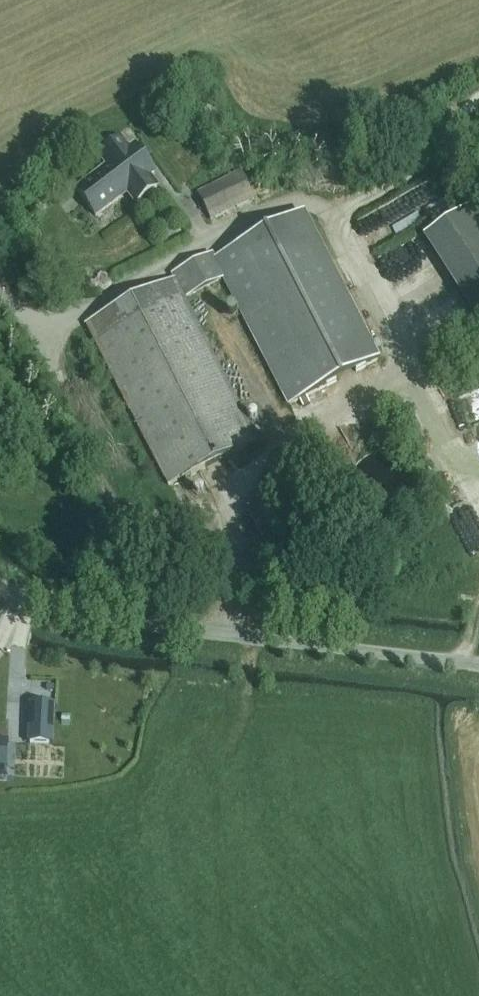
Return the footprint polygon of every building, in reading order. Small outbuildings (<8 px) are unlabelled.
[(136,203),(157,187),(148,176),(155,171),(135,146),(129,150),(121,139),(100,155),(108,166),(76,191),(96,216),(128,191),(136,203)] [(211,220),(254,198),(243,177),(200,198),(211,220)] [(478,202),(424,236),(478,324),(478,204),(478,202)] [(86,324),(170,485),(257,439),(185,298),(224,278),(289,405),(378,359),(303,214),(215,259),(212,254),(172,274),(175,279),(86,324)] [(478,419),(478,418),(478,388),(466,394),(478,419)] [(278,492),(246,509),(281,576),(312,559),(278,492)] [(8,697),(9,681),(0,681),(0,697),(8,697)] [(29,703),(28,743),(30,743),(30,742),(51,743),(51,744),(53,744),(55,704),(53,704),(53,705),(32,704),(32,703),(29,703)] [(7,774),(7,773),(1,773),(3,742),(9,742),(9,740),(0,740),(0,774),(7,774)]
